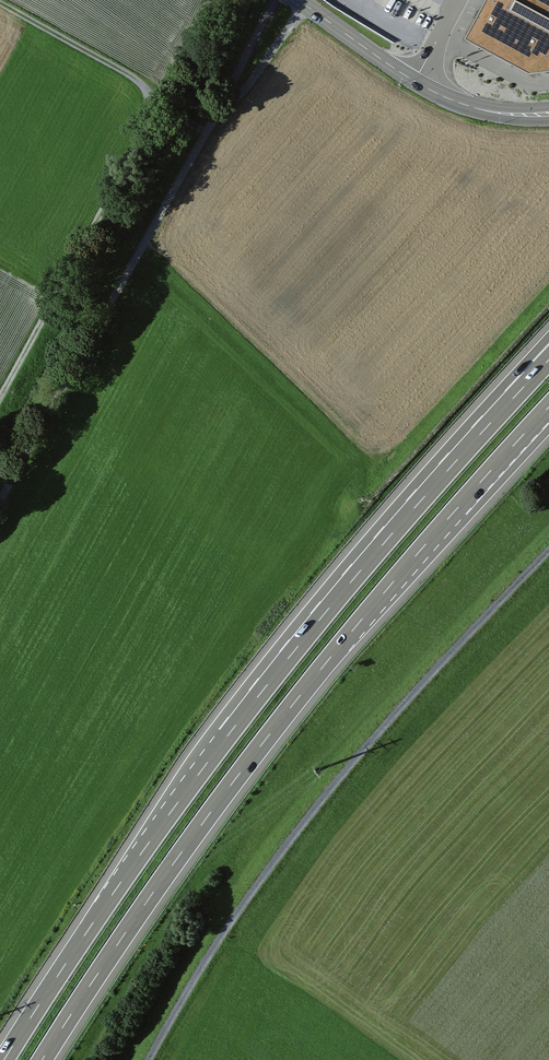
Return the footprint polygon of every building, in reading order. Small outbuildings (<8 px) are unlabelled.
[(470,37),(537,79),(548,78),(548,0),(490,0),(470,37)]
